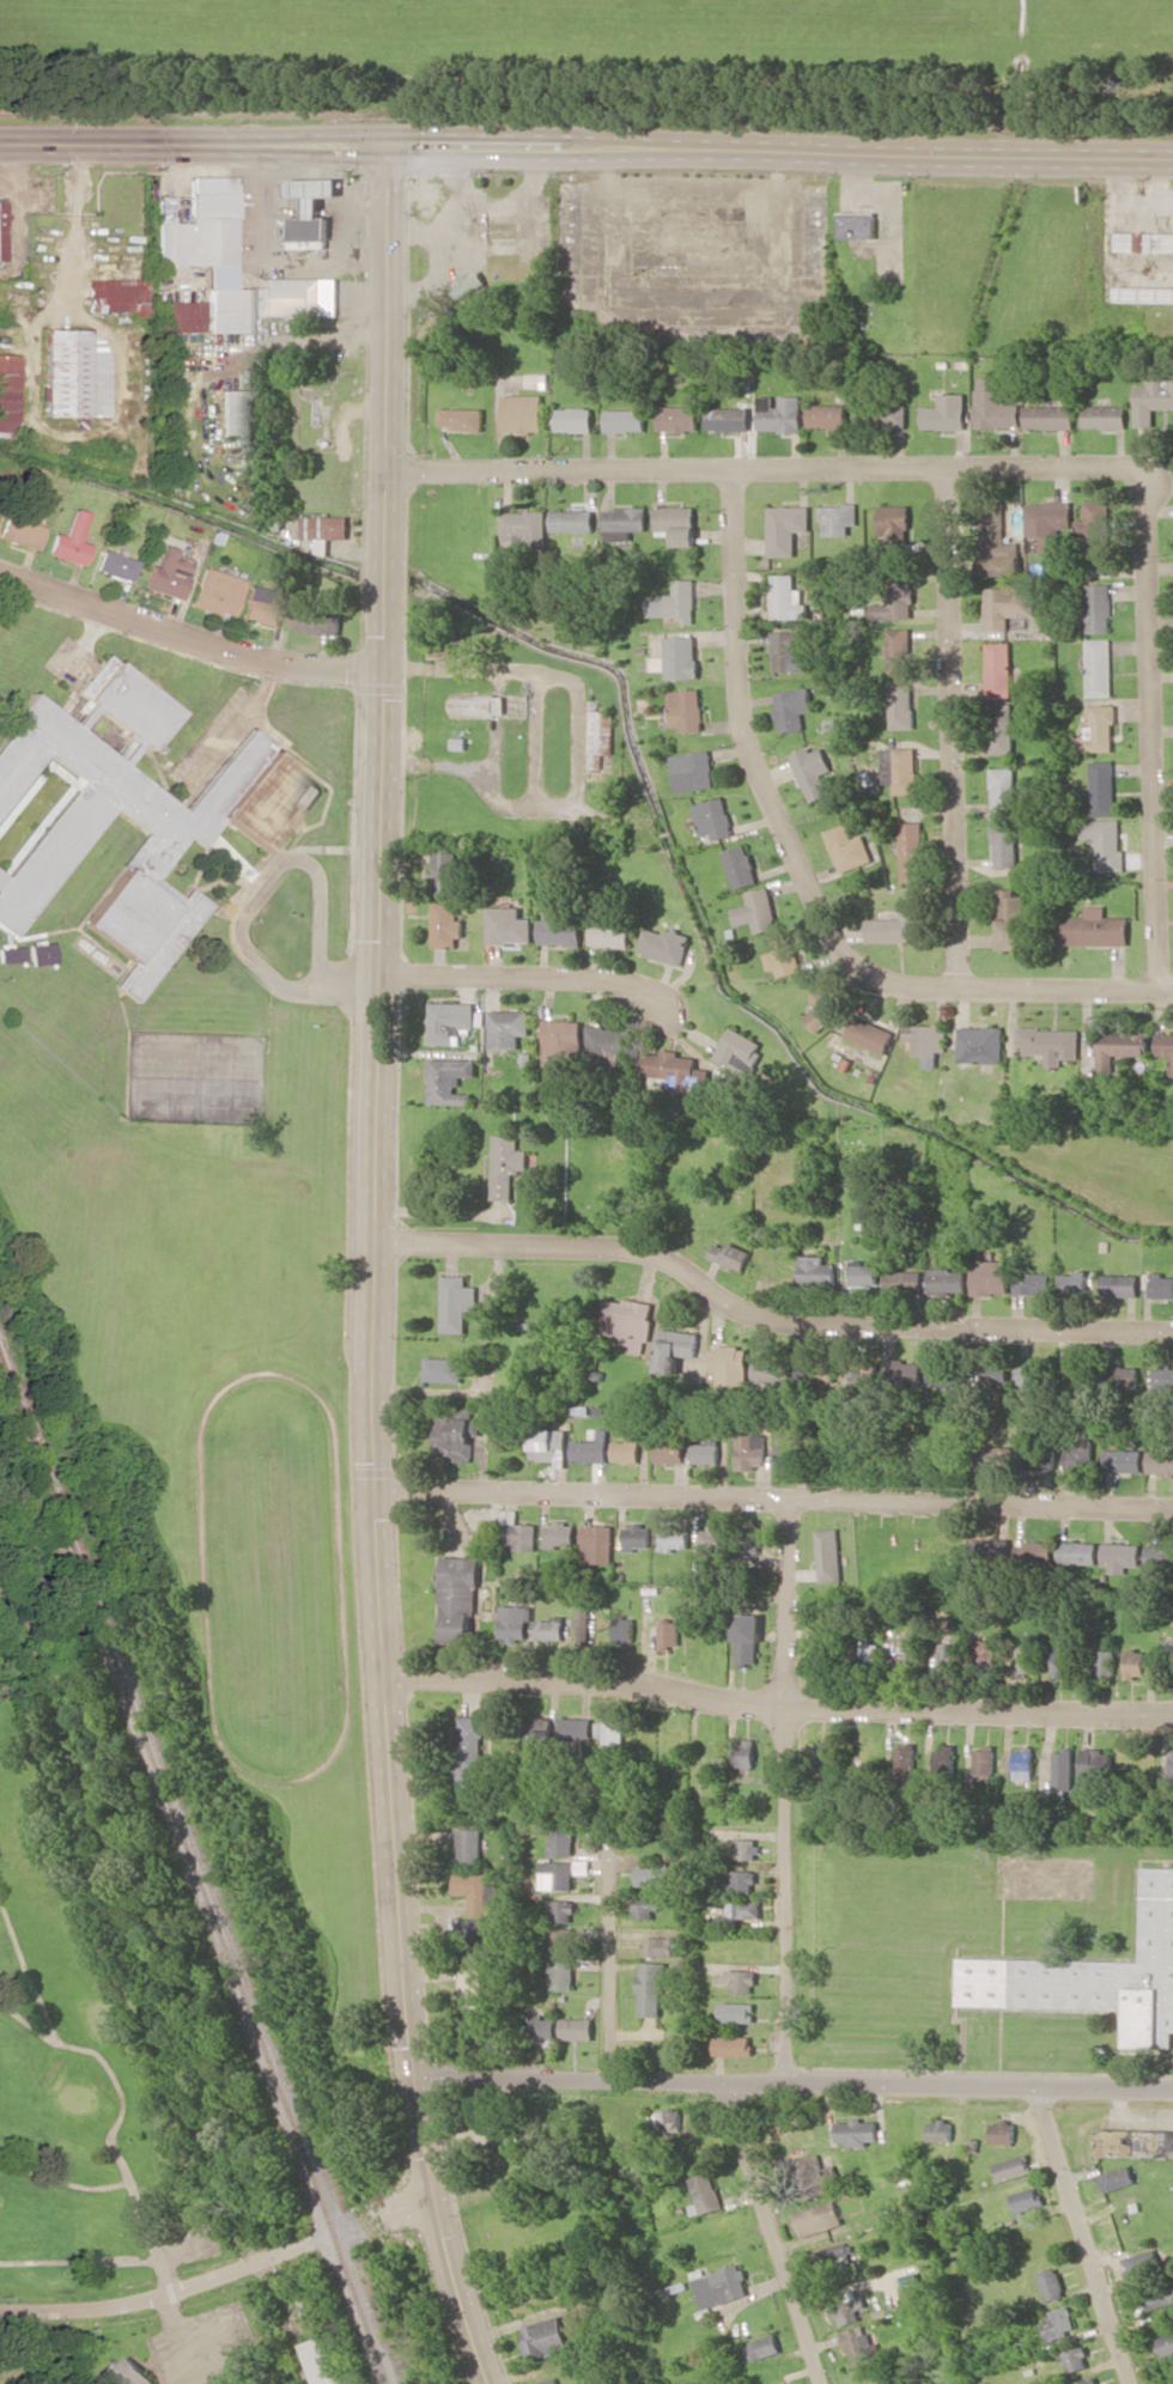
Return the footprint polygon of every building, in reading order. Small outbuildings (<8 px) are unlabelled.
[(258,332),(258,288),(232,288),(233,177),(188,177),(188,222),(169,222),(169,215),(156,215),(156,264),(205,264),(205,332),(258,332)] [(838,237),(875,238),(876,212),(839,212),(838,237)] [(1116,232),(1116,250),(1172,251),(1172,233),(1116,232)] [(458,298),(487,285),(481,270),(451,283),(458,298)] [(340,279),(266,278),(265,314),(339,315),(340,279)] [(87,312),(131,311),(131,316),(145,315),(145,279),(87,280),(87,312)] [(204,302),(159,302),(159,331),(204,331),(204,302)] [(44,387),(38,387),(38,403),(44,403),(44,416),(104,416),(104,329),(44,329),(44,387)] [(0,354),(0,431),(15,431),(17,354),(0,354)] [(1020,427),(1020,404),(1006,404),(1005,389),(998,389),(998,377),(976,377),(976,427),(1020,427)] [(1150,378),(1150,385),(1136,385),(1136,426),(1154,425),(1154,408),(1172,408),(1172,378),(1150,378)] [(219,434),(246,434),(247,390),(220,390),(219,434)] [(964,393),(939,393),(939,406),(922,406),(922,429),(964,429),(964,393)] [(501,395),(502,433),(543,432),(542,395),(501,395)] [(780,396),(780,406),(773,406),(773,396),(758,396),(759,431),(802,430),(801,395),(780,396)] [(808,429),(847,428),(846,404),(808,405),(808,429)] [(907,427),(906,404),(881,405),(882,428),(907,427)] [(1025,428),(1074,429),(1074,406),(1025,405),(1025,428)] [(1126,428),(1126,405),(1083,406),(1083,428),(1126,428)] [(697,406),(657,407),(658,431),(698,430),(697,406)] [(554,431),(592,431),(592,407),(554,408),(554,431)] [(749,407),(707,408),(708,430),(750,429),(749,407)] [(483,408),(440,408),(440,428),(483,429),(483,408)] [(644,409),(604,409),(605,432),(644,430),(644,409)] [(1018,556),(1018,542),(1005,542),(1004,499),(981,500),(982,557),(1018,556)] [(1086,559),(1108,559),(1107,500),(1085,500),(1085,520),(1076,520),(1076,536),(1086,536),(1086,559)] [(1026,503),(1027,537),(1040,537),(1040,553),(1059,553),(1058,528),(1071,528),(1071,502),(1026,503)] [(808,505),(768,506),(770,556),(796,556),(795,531),(809,530),(808,505)] [(878,552),(908,552),(906,505),(876,506),(878,552)] [(674,546),(696,546),(695,506),(656,507),(657,535),(674,534),(674,546)] [(857,523),(857,506),(823,507),(824,535),(848,535),(848,523),(857,523)] [(604,509),(605,539),(631,538),(631,531),(647,531),(647,508),(604,509)] [(82,564),(87,544),(78,541),(86,512),(72,509),(65,536),(52,532),(46,555),(82,564)] [(552,510),(552,531),(593,531),(594,510),(552,510)] [(502,511),(502,534),(529,534),(529,549),(546,549),(547,511),(502,511)] [(31,524),(32,520),(4,514),(0,531),(0,540),(37,548),(42,526),(31,524)] [(349,538),(349,516),(303,516),(303,539),(349,538)] [(120,557),(121,553),(100,548),(94,572),(131,580),(135,560),(120,557)] [(179,599),(190,559),(159,550),(155,565),(149,564),(142,589),(179,599)] [(979,576),(1020,575),(1020,558),(979,558),(979,576)] [(189,606),(230,618),(242,580),(200,567),(189,606)] [(795,574),(772,574),(773,619),(808,618),(808,603),(803,604),(802,589),(795,589),(795,574)] [(648,594),(649,616),(682,616),(682,623),(695,623),(695,579),(675,580),(675,594),(648,594)] [(1086,633),(1111,632),(1110,583),(1085,584),(1086,633)] [(239,619),(281,627),(288,593),(246,585),(239,619)] [(1009,630),(1009,616),(1034,615),(1033,585),(984,587),(985,631),(1009,630)] [(910,596),(871,597),(871,619),(910,618),(910,596)] [(342,611),(296,609),(295,631),(341,633),(342,611)] [(889,628),(890,673),(913,672),(912,627),(889,628)] [(811,631),(773,631),(774,671),(811,670),(811,631)] [(698,678),(696,636),(664,637),(665,657),(650,657),(651,670),(665,669),(666,679),(698,678)] [(1110,638),(1085,639),(1087,697),(1112,696),(1110,638)] [(987,642),(988,696),(1012,696),(1011,642),(987,642)] [(78,692),(93,704),(78,724),(36,693),(11,724),(14,728),(0,746),(0,925),(16,937),(115,809),(146,832),(123,864),(128,869),(87,923),(133,962),(115,986),(138,1004),(212,906),(189,888),(183,898),(158,878),(189,839),(202,847),(225,821),(268,853),(308,807),(312,811),(329,790),(254,729),(186,810),(128,767),(145,744),(154,752),(187,711),(109,653),(78,692)] [(914,684),(891,685),(892,729),(914,728),(914,684)] [(779,731),(805,729),(803,713),(813,712),(811,687),(775,691),(779,731)] [(703,729),(701,689),(670,690),(671,730),(703,729)] [(454,716),(506,717),(507,694),(454,693),(454,716)] [(991,753),(1012,754),(1013,703),(992,702),(991,753)] [(1113,705),(1090,705),(1090,726),(1084,726),(1085,736),(1073,736),(1073,751),(1114,750),(1113,705)] [(614,710),(591,710),(590,766),(613,767),(614,710)] [(823,747),(812,751),(810,747),(791,754),(810,802),(830,794),(823,774),(832,771),(823,747)] [(883,748),(884,783),(894,783),(894,794),(918,794),(917,747),(883,748)] [(676,791),(714,788),(711,750),(672,754),(676,791)] [(1091,815),(1115,814),(1113,761),(1089,761),(1091,815)] [(1014,767),(992,768),(992,812),(1015,812),(1014,767)] [(699,835),(712,832),(713,840),(733,836),(725,797),(694,803),(699,835)] [(1119,819),(1080,820),(1080,838),(1095,838),(1096,871),(1125,870),(1124,850),(1119,850),(1119,819)] [(901,882),(923,881),(922,821),(900,822),(901,882)] [(1016,822),(993,822),(994,866),(1017,866),(1016,822)] [(824,831),(840,873),(872,861),(862,835),(852,839),(847,823),(824,831)] [(735,889),(759,882),(747,844),(723,851),(735,889)] [(462,852),(435,851),(434,892),(460,893),(462,852)] [(736,926),(753,922),(756,933),(778,928),(769,887),(746,892),(749,904),(732,908),(736,926)] [(1023,949),(1024,896),(1015,896),(1015,889),(999,888),(997,949),(1023,949)] [(466,937),(466,920),(460,920),(460,903),(435,902),(434,947),(459,948),(459,937),(466,937)] [(1063,944),(1128,944),(1128,916),(1105,916),(1105,906),(1085,905),(1085,916),(1063,916),(1063,944)] [(539,943),(582,944),(582,919),(570,918),(570,907),(546,906),(546,920),(539,920),(539,943)] [(533,942),(533,917),(521,917),(521,907),(488,907),(488,942),(533,942)] [(901,918),(867,919),(867,942),(922,941),(921,911),(901,912),(901,918)] [(631,947),(632,922),(593,921),(592,945),(631,947)] [(638,953),(682,965),(691,934),(666,928),(665,933),(645,928),(638,953)] [(802,972),(794,930),(771,935),(775,951),(765,953),(769,970),(777,968),(779,977),(802,972)] [(26,945),(29,966),(52,962),(49,941),(26,945)] [(21,961),(20,945),(0,946),(0,962),(21,961)] [(818,1007),(806,1017),(819,1033),(844,1013),(823,987),(810,997),(818,1007)] [(432,1044),(462,1044),(462,1028),(477,1028),(478,1003),(432,1003),(432,1044)] [(490,1048),(520,1049),(520,1035),(530,1035),(531,1010),(490,1010),(490,1048)] [(847,1037),(886,1054),(895,1033),(855,1016),(847,1037)] [(544,1063),(574,1064),(574,1050),(582,1050),(583,1021),(545,1020),(544,1063)] [(925,1067),(937,1067),(937,1051),(946,1052),(947,1025),(906,1023),(905,1041),(914,1041),(913,1056),(925,1056),(925,1067)] [(1004,1027),(960,1026),(959,1062),(1003,1063),(1004,1027)] [(590,1028),(591,1055),(632,1053),(631,1027),(590,1028)] [(764,1042),(731,1027),(717,1057),(750,1072),(764,1042)] [(1080,1029),(1012,1029),(1012,1046),(1025,1045),(1025,1054),(1048,1054),(1048,1067),(1062,1067),(1062,1058),(1080,1058),(1080,1029)] [(1114,1072),(1114,1055),(1149,1055),(1149,1032),(1109,1033),(1110,1042),(1097,1042),(1098,1072),(1114,1072)] [(1172,1072),(1172,1032),(1157,1032),(1157,1056),(1172,1056),(1172,1072)] [(712,1068),(698,1068),(698,1057),(681,1056),(681,1053),(641,1051),(640,1076),(680,1077),(680,1086),(694,1086),(711,1087),(712,1068)] [(431,1103),(474,1104),(474,1093),(460,1092),(460,1076),(478,1076),(478,1058),(432,1058),(431,1103)] [(519,1135),(493,1135),(493,1199),(513,1199),(513,1171),(528,1171),(528,1150),(518,1150),(519,1135)] [(727,1243),(726,1247),(714,1243),(709,1259),(744,1269),(750,1249),(727,1243)] [(836,1264),(825,1264),(825,1255),(800,1254),(799,1284),(836,1285),(836,1264)] [(877,1264),(864,1264),(864,1260),(845,1259),(845,1286),(877,1286),(877,1264)] [(1010,1295),(1011,1261),(973,1259),(972,1293),(1010,1295)] [(923,1269),(885,1268),(884,1291),(922,1293),(923,1269)] [(967,1293),(966,1268),(929,1269),(929,1294),(967,1293)] [(1015,1292),(1051,1294),(1052,1273),(1016,1272),(1015,1292)] [(1088,1272),(1064,1272),(1064,1294),(1088,1295),(1088,1272)] [(1164,1277),(1164,1272),(1152,1272),(1151,1297),(1172,1298),(1172,1277),(1164,1277)] [(1103,1295),(1139,1296),(1140,1275),(1104,1274),(1103,1295)] [(465,1333),(466,1310),(477,1310),(477,1286),(466,1286),(466,1276),(442,1275),(441,1332),(465,1333)] [(609,1299),(604,1333),(624,1336),(622,1342),(633,1344),(632,1351),(646,1353),(655,1303),(626,1298),(625,1302),(609,1299)] [(701,1332),(662,1330),(660,1372),(680,1373),(680,1356),(699,1357),(701,1332)] [(749,1346),(712,1347),(713,1369),(730,1368),(730,1386),(750,1386),(749,1346)] [(424,1380),(462,1382),(463,1358),(426,1357),(424,1380)] [(755,1384),(789,1385),(790,1360),(756,1360),(755,1384)] [(882,1361),(883,1391),(909,1391),(909,1384),(921,1383),(921,1360),(882,1361)] [(1008,1383),(1008,1361),(982,1362),(982,1383),(1008,1383)] [(958,1385),(958,1362),(927,1363),(927,1386),(958,1385)] [(1078,1381),(1078,1377),(1091,1377),(1091,1364),(1055,1363),(1054,1381),(1078,1381)] [(1019,1365),(1020,1388),(1047,1387),(1046,1364),(1019,1365)] [(1153,1365),(1153,1384),(1172,1384),(1172,1366),(1153,1365)] [(1138,1388),(1139,1367),(1113,1366),(1112,1387),(1138,1388)] [(473,1436),(482,1435),(481,1419),(474,1419),(474,1407),(436,1408),(437,1457),(473,1456),(473,1436)] [(609,1462),(609,1428),(599,1428),(599,1441),(574,1440),(574,1461),(609,1462)] [(559,1460),(559,1466),(568,1466),(567,1429),(533,1430),(534,1460),(559,1460)] [(768,1469),(767,1433),(739,1434),(740,1469),(768,1469)] [(658,1463),(688,1462),(687,1435),(657,1435),(658,1463)] [(615,1462),(642,1463),(642,1437),(630,1437),(630,1441),(615,1441),(615,1462)] [(696,1463),(721,1464),(722,1439),(709,1439),(709,1444),(696,1443),(696,1463)] [(1085,1442),(1073,1443),(1074,1450),(1065,1450),(1065,1469),(1086,1469),(1085,1442)] [(798,1468),(799,1445),(777,1444),(776,1467),(798,1468)] [(1015,1446),(982,1446),(981,1467),(1014,1467),(1015,1446)] [(1056,1447),(1020,1446),(1020,1468),(1055,1469),(1056,1447)] [(1142,1472),(1143,1450),(1105,1449),(1104,1471),(1142,1472)] [(1147,1474),(1172,1474),(1172,1450),(1147,1450),(1147,1474)] [(519,1510),(507,1509),(505,1549),(538,1550),(539,1524),(518,1523),(519,1510)] [(576,1526),(567,1525),(567,1523),(548,1522),(548,1548),(576,1549),(576,1526)] [(764,1542),(755,1522),(736,1531),(745,1551),(764,1542)] [(614,1563),(615,1526),(585,1525),(585,1563),(614,1563)] [(652,1525),(627,1525),(626,1551),(637,1551),(637,1547),(652,1547),(652,1525)] [(691,1549),(690,1527),(664,1528),(665,1550),(691,1549)] [(704,1527),(703,1553),(729,1554),(730,1528),(704,1527)] [(822,1582),(845,1580),(839,1527),(816,1530),(822,1582)] [(986,1543),(993,1562),(1009,1556),(1002,1538),(986,1543)] [(1018,1541),(1018,1564),(1053,1565),(1054,1542),(1018,1541)] [(1096,1542),(1060,1541),(1059,1563),(1096,1564),(1096,1542)] [(1102,1565),(1109,1566),(1109,1573),(1126,1573),(1126,1566),(1140,1566),(1140,1543),(1102,1543),(1102,1565)] [(1145,1547),(1146,1570),(1172,1569),(1172,1546),(1145,1547)] [(481,1557),(444,1556),(442,1604),(446,1604),(445,1641),(473,1642),(474,1617),(480,1617),(481,1557)] [(503,1641),(531,1641),(532,1606),(504,1606),(503,1641)] [(581,1644),(594,1644),(593,1608),(580,1608),(581,1644)] [(762,1614),(739,1614),(738,1664),(761,1665),(762,1614)] [(616,1641),(636,1642),(636,1618),(617,1617),(616,1641)] [(540,1639),(566,1639),(567,1618),(540,1618),(540,1639)] [(681,1647),(682,1620),(663,1620),(662,1647),(681,1647)] [(900,1666),(918,1666),(919,1634),(902,1634),(900,1666)] [(881,1644),(860,1643),(860,1639),(857,1639),(857,1661),(881,1662),(881,1644)] [(995,1639),(978,1640),(979,1666),(996,1666),(995,1639)] [(958,1645),(940,1646),(941,1669),(958,1669),(958,1645)] [(1074,1675),(1073,1647),(1055,1647),(1056,1675),(1074,1675)] [(1018,1676),(1036,1677),(1036,1649),(1019,1648),(1018,1676)] [(1145,1677),(1146,1650),(1127,1649),(1126,1677),(1145,1677)] [(1116,1674),(1116,1650),(1099,1650),(1099,1674),(1116,1674)] [(483,1796),(485,1716),(461,1716),(459,1795),(483,1796)] [(552,1717),(529,1717),(529,1741),(552,1742),(552,1717)] [(593,1743),(593,1718),(563,1718),(564,1744),(593,1743)] [(606,1745),(625,1744),(625,1721),(598,1721),(598,1737),(606,1736),(606,1745)] [(736,1767),(757,1768),(757,1740),(737,1740),(736,1767)] [(812,1744),(813,1769),(832,1769),(832,1743),(812,1744)] [(897,1745),(896,1787),(916,1788),(917,1745),(897,1745)] [(977,1748),(977,1774),(996,1774),(996,1747),(977,1748)] [(939,1781),(957,1779),(954,1748),(936,1750),(939,1781)] [(1016,1777),(1035,1778),(1036,1748),(1017,1748),(1016,1777)] [(1056,1749),(1055,1789),(1074,1789),(1075,1749),(1056,1749)] [(1114,1750),(1083,1749),(1082,1784),(1113,1785),(1114,1750)] [(574,1856),(575,1827),(552,1826),(551,1855),(574,1856)] [(460,1866),(484,1866),(484,1828),(460,1828),(460,1866)] [(738,1860),(759,1859),(759,1838),(738,1839),(738,1860)] [(574,1862),(542,1861),(542,1889),(573,1889),(574,1862)] [(638,1885),(670,1884),(670,1864),(637,1865),(638,1885)] [(960,1958),(959,2006),(1127,2008),(1127,2047),(1172,2047),(1172,2037),(1172,1867),(1143,1867),(1142,1961),(960,1958)] [(755,1870),(733,1870),(733,1893),(756,1892),(755,1870)] [(471,1915),(495,1915),(496,1904),(501,1904),(501,1885),(491,1884),(491,1873),(456,1872),(456,1895),(472,1895),(471,1915)] [(654,1918),(654,1908),(659,1908),(659,1898),(632,1899),(633,1918),(654,1918)] [(574,1922),(574,1900),(551,1899),(550,1922),(574,1922)] [(761,1918),(761,1899),(730,1899),(730,1918),(761,1918)] [(494,1929),(484,1929),(484,1919),(462,1919),(461,1962),(493,1962),(494,1929)] [(553,1956),(573,1955),(572,1927),(552,1928),(553,1956)] [(675,1956),(675,1936),(646,1937),(647,1956),(675,1956)] [(574,1989),(575,1960),(552,1960),(552,1988),(574,1989)] [(663,2016),(664,1962),(640,1962),(639,2016),(663,2016)] [(461,1969),(460,2007),(482,2007),(482,1969),(461,1969)] [(732,1993),(755,1993),(756,1970),(728,1969),(727,1981),(732,1981),(732,1993)] [(755,2003),(721,2002),(721,2021),(754,2022),(755,2003)] [(488,2013),(462,2013),(462,2041),(486,2041),(486,2054),(501,2054),(501,2036),(488,2036),(488,2013)] [(555,2019),(545,2019),(545,2014),(533,2014),(534,2037),(556,2037),(555,2019)] [(562,2040),(593,2040),(593,2018),(561,2018),(562,2040)] [(753,2037),(717,2036),(716,2055),(753,2056),(753,2037)] [(681,2108),(660,2109),(661,2131),(682,2131),(681,2108)] [(878,2143),(878,2119),(837,2120),(838,2144),(878,2143)] [(954,2120),(929,2120),(929,2140),(953,2141),(954,2120)] [(992,2142),(1014,2143),(1014,2121),(992,2121),(992,2142)] [(1172,2156),(1172,2131),(1101,2129),(1100,2155),(1172,2156)] [(837,2164),(824,2167),(821,2154),(795,2160),(804,2199),(843,2190),(837,2164)] [(995,2163),(1001,2181),(1032,2172),(1027,2154),(995,2163)] [(1137,2185),(1133,2166),(1101,2172),(1105,2191),(1137,2185)] [(724,2208),(714,2171),(692,2178),(699,2204),(691,2207),(694,2216),(724,2208)] [(1013,2193),(1017,2212),(1043,2206),(1039,2187),(1013,2193)] [(797,2210),(805,2243),(848,2233),(840,2199),(797,2210)] [(852,2244),(819,2247),(821,2266),(854,2263),(852,2244)] [(1134,2275),(1161,2266),(1156,2248),(1128,2257),(1134,2275)] [(693,2278),(703,2310),(751,2296),(741,2264),(693,2278)] [(1067,2297),(1060,2267),(1040,2271),(1047,2301),(1067,2297)] [(1172,2303),(1172,2276),(1143,2285),(1151,2310),(1172,2303)] [(840,2327),(856,2320),(846,2293),(829,2299),(840,2327)] [(1078,2331),(1070,2305),(1043,2314),(1051,2340),(1078,2331)] [(569,2348),(560,2316),(519,2327),(528,2360),(569,2348)] [(842,2331),(853,2367),(880,2359),(869,2323),(842,2331)] [(334,2335),(355,2383),(315,2383),(300,2349),(334,2335)] [(751,2340),(755,2359),(781,2354),(778,2335),(751,2340)] [(1090,2355),(1086,2344),(1064,2352),(1070,2373),(1089,2367),(1086,2356),(1090,2355)] [(128,2354),(118,2364),(113,2359),(97,2375),(106,2383),(155,2383),(157,2383),(128,2354)]
